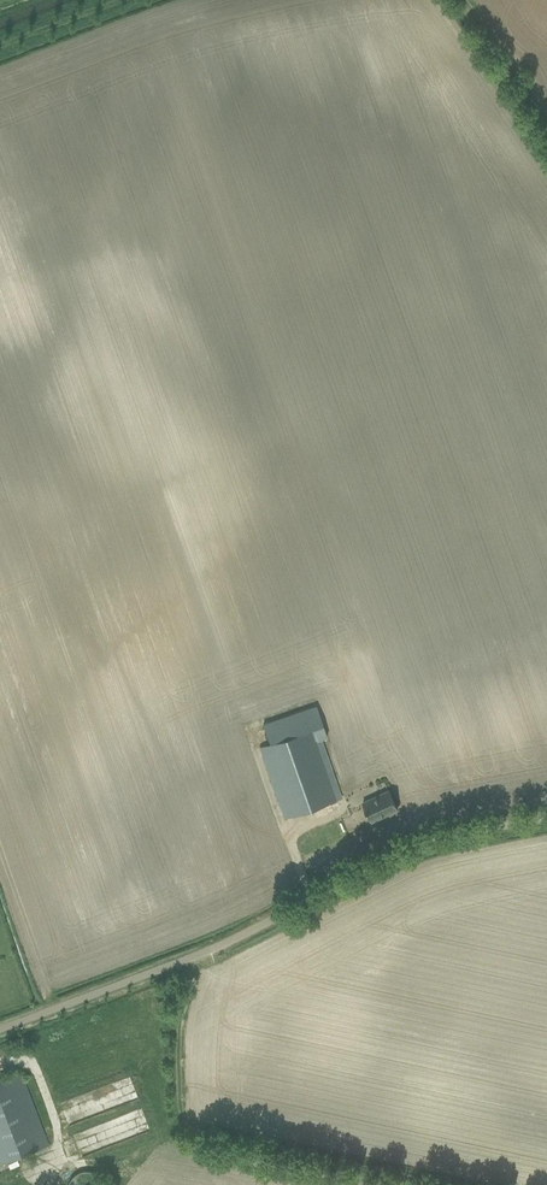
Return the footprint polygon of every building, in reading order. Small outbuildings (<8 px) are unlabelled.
[(271,743),(259,747),(284,819),(287,819),(286,817),(336,800),(315,740),(328,736),(317,705),(264,724),(271,743)] [(277,711),(279,717),(295,712),(293,706),(277,711)] [(371,821),(397,809),(389,790),(363,802),(371,821)] [(27,1090),(20,1071),(0,1079),(0,1161),(48,1143),(33,1104),(43,1100),(37,1086),(27,1090)] [(91,1171),(68,1182),(70,1184),(98,1184),(91,1171)]
